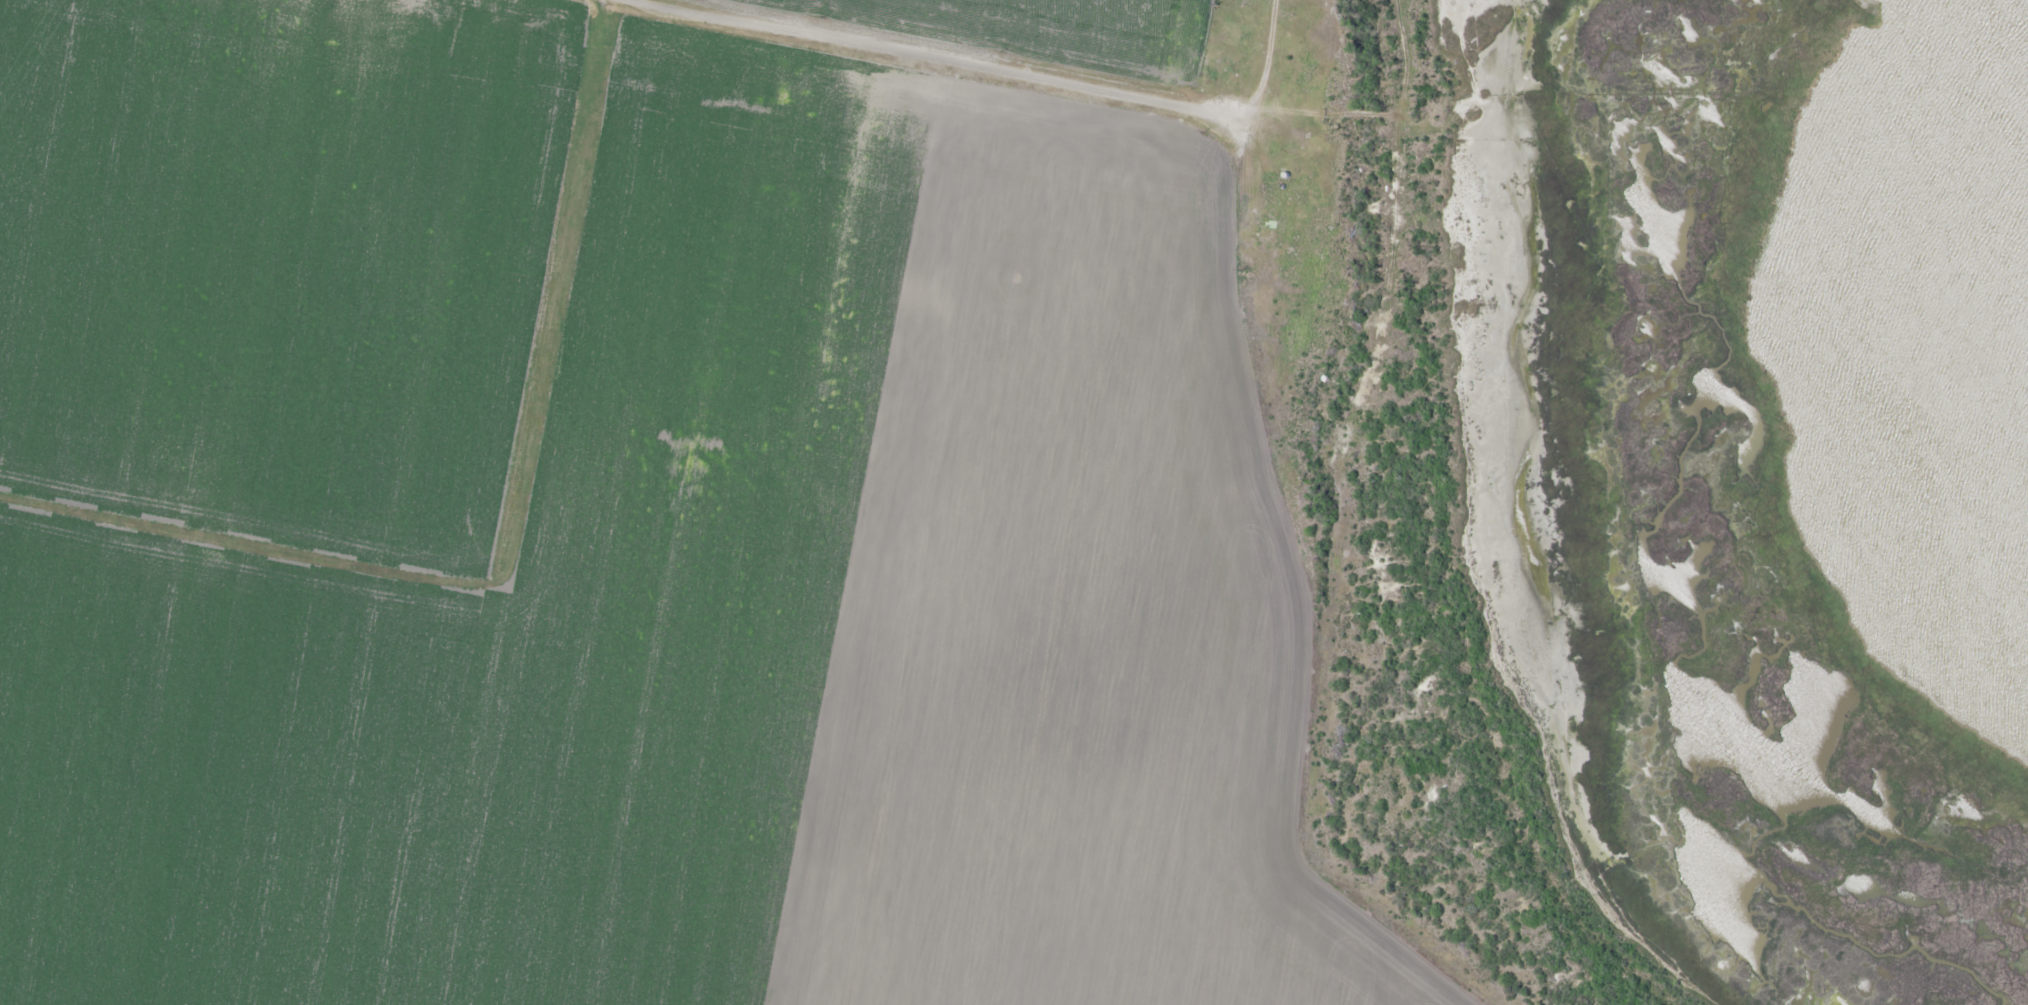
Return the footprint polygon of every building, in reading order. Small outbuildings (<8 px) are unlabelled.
[(1299,85),(1289,84),(1287,105),(1297,106),(1299,85)]
